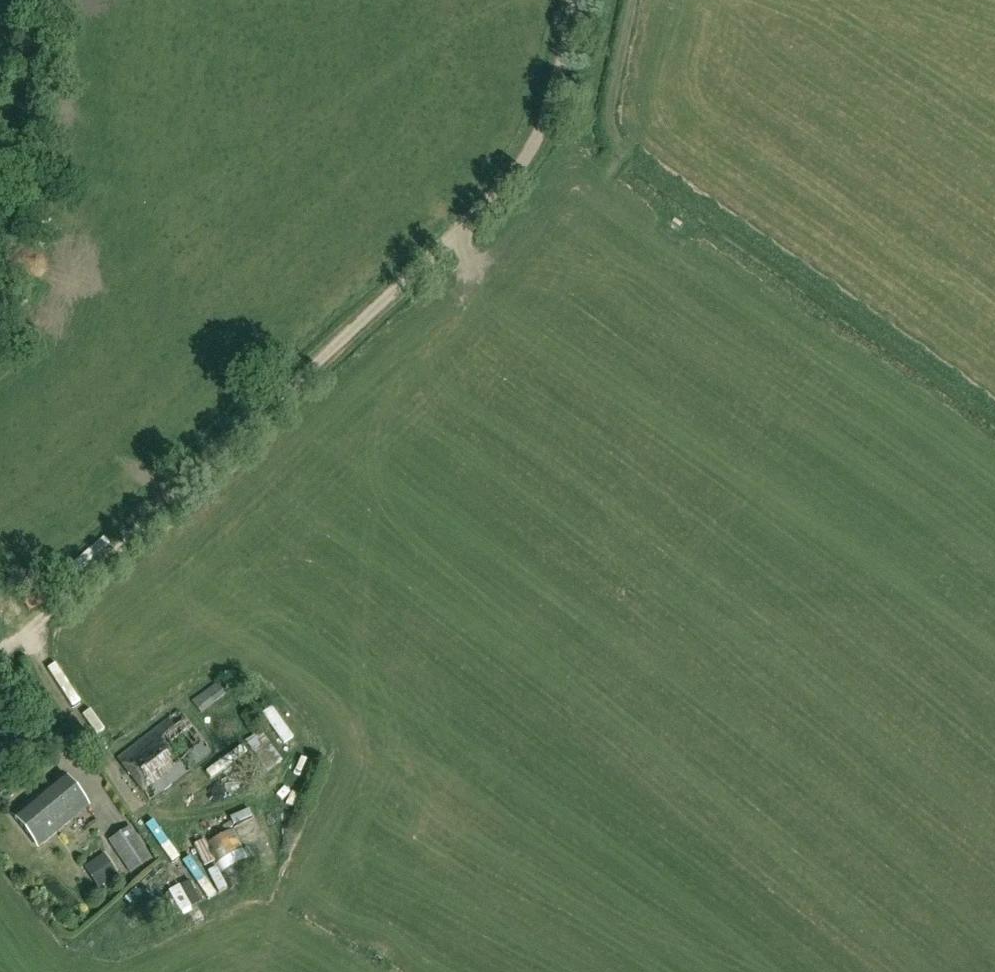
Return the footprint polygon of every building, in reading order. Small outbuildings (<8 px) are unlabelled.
[(209,711),(226,691),(218,684),(201,704),(209,711)] [(149,800),(211,753),(179,712),(117,760),(149,800)] [(260,730),(245,740),(255,755),(266,771),(282,760),(260,730)] [(38,847),(89,806),(62,773),(11,814),(38,847)] [(256,821),(243,827),(249,840),(262,833),(256,821)] [(130,872),(152,858),(130,825),(108,840),(130,872)] [(230,890),(257,877),(235,829),(208,843),(230,890)] [(192,849),(181,854),(192,878),(202,873),(192,849)] [(96,866),(101,880),(118,874),(113,860),(96,866)] [(182,886),(193,913),(204,908),(193,882),(182,886)]
